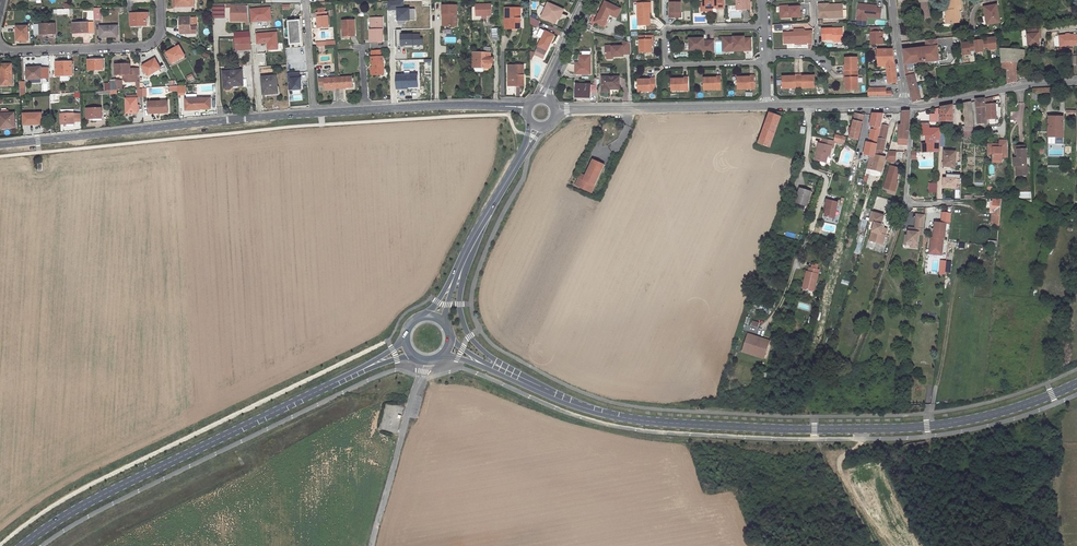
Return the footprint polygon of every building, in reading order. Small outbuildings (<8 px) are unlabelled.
[(175,14),(194,13),(194,11),(194,0),(175,0),(175,14)] [(681,0),(669,0),(669,7),(670,7),(670,10),(669,11),(669,18),(678,18),(678,12),(681,12),(681,0)] [(725,0),(703,0),(703,3),(704,9),(712,9),(712,7),(716,7),(716,9),(725,9),(725,0)] [(749,0),(736,0),(736,11),(747,10),(746,2),(749,2),(750,2),(749,0)] [(949,13),(947,13),(948,23),(960,22),(959,10),(961,10),(960,0),(948,0),(949,13)] [(278,34),(277,17),(283,17),(282,3),(276,4),(257,3),(255,3),(247,3),(247,6),(248,17),(259,17),(261,35),(278,34)] [(492,3),(472,4),(473,20),(488,19),(488,16),(493,16),(492,3)] [(548,3),(542,17),(555,24),(562,9),(548,3)] [(649,12),(649,3),(637,3),(638,25),(650,25),(649,12)] [(704,9),(703,3),(701,3),(701,12),(712,12),(712,9),(704,9)] [(828,3),(818,4),(819,18),(842,17),(842,5),(828,6),(828,4),(828,3)] [(864,4),(858,3),(857,15),(861,16),(861,20),(866,21),(867,16),(879,18),(880,8),(876,7),(876,5),(866,4),(866,5),(864,5),(864,4)] [(213,18),(226,18),(225,4),(213,5),(213,18)] [(791,5),(781,6),(781,16),(791,16),(791,17),(801,17),(800,5),(795,5),(795,7),(791,7),(791,5)] [(997,5),(984,7),(985,16),(987,16),(989,24),(1000,22),(997,5)] [(247,6),(240,6),(240,10),(231,10),(231,21),(249,21),(248,17),(247,6)] [(457,6),(442,6),(442,15),(445,14),(445,26),(457,26),(457,6)] [(520,8),(505,8),(505,28),(518,29),(518,19),(520,19),(520,8)] [(601,10),(595,22),(604,26),(609,14),(601,10)] [(326,12),(316,13),(316,18),(318,17),(319,28),(329,28),(328,16),(327,17),(326,12)] [(149,14),(131,14),(131,26),(147,26),(147,19),(149,19),(149,14)] [(190,17),(180,18),(180,34),(186,34),(197,33),(197,27),(190,27),(190,17)] [(530,17),(530,25),(536,27),(539,21),(530,17)] [(382,18),(372,18),(373,30),(371,30),(370,30),(371,42),(383,42),(382,18)] [(354,20),(343,20),(344,30),(342,30),(342,38),(344,38),(344,36),(356,36),(354,20)] [(300,21),(289,22),(291,45),(302,44),(300,21)] [(88,23),(73,23),(73,34),(88,33),(88,23)] [(55,24),(34,25),(34,35),(55,34),(55,24)] [(900,25),(900,41),(909,41),(908,24),(900,25)] [(28,26),(17,27),(17,41),(28,40),(28,26)] [(118,26),(100,27),(101,37),(118,37),(118,26)] [(879,31),(879,26),(870,27),(871,43),(883,43),(883,31),(879,31)] [(832,28),(822,29),(822,39),(832,39),(834,41),(838,41),(837,39),(842,39),(842,28),(835,28),(835,30),(832,30),(832,28)] [(1040,33),(1040,28),(1027,29),(1028,45),(1039,44),(1038,37),(1038,34),(1040,33)] [(542,38),(538,46),(542,48),(538,56),(543,59),(554,35),(540,29),(537,36),(542,38)] [(804,30),(800,30),(800,33),(794,33),(783,33),(783,44),(806,43),(806,42),(812,42),(812,31),(806,31),(804,30)] [(235,51),(252,50),(251,31),(234,32),(235,51)] [(1070,34),(1059,35),(1060,47),(1071,46),(1076,46),(1076,35),(1070,34)] [(653,40),(652,36),(639,36),(640,52),(652,52),(651,40),(653,40)] [(714,52),(714,41),(705,41),(705,42),(703,42),(703,38),(689,39),(689,50),(698,50),(698,53),(714,52)] [(725,48),(725,38),(722,38),(722,52),(744,51),(744,50),(733,50),(733,48),(725,48)] [(744,51),(751,51),(751,39),(744,39),(744,38),(725,38),(725,48),(733,48),(733,50),(744,50),(744,51)] [(995,38),(986,39),(988,51),(996,50),(996,46),(1000,46),(999,39),(995,39),(995,38)] [(927,47),(904,49),(907,73),(910,73),(909,65),(940,61),(938,39),(927,40),(927,47)] [(982,40),(973,41),(974,54),(983,53),(983,49),(987,48),(986,42),(983,42),(982,40)] [(630,54),(630,43),(622,41),(622,46),(612,47),(612,45),(605,46),(605,56),(606,57),(612,57),(623,57),(623,55),(630,54)] [(969,43),(961,44),(962,56),(970,56),(970,51),(973,51),(973,44),(969,44),(969,43)] [(179,46),(167,53),(172,63),(185,56),(179,46)] [(1016,49),(1001,48),(1002,68),(1007,68),(1008,84),(1017,82),(1016,62),(1016,49)] [(893,49),(878,50),(879,64),(886,64),(887,70),(888,83),(897,82),(893,49)] [(1024,62),(1024,50),(1016,49),(1016,62),(1024,62)] [(372,57),(371,57),(372,63),(373,63),(373,67),(372,67),(372,68),(372,74),(372,75),(383,74),(383,57),(382,57),(382,50),(372,51),(372,57)] [(473,53),(473,67),(474,67),(484,68),(490,68),(490,63),(491,58),(491,53),(473,53)] [(591,56),(580,56),(580,64),(576,64),(576,74),(591,74),(591,56)] [(155,59),(143,66),(148,76),(161,69),(155,59)] [(844,70),(844,74),(857,74),(857,59),(845,59),(845,70),(844,70)] [(103,60),(88,60),(88,70),(103,70),(103,60)] [(63,62),(56,63),(57,76),(72,76),(72,62),(63,62)] [(139,75),(139,70),(135,70),(135,71),(131,72),(130,69),(130,64),(121,65),(121,62),(115,62),(116,75),(124,75),(124,80),(126,82),(137,82),(137,75),(139,75)] [(12,65),(0,65),(2,86),(13,86),(12,65)] [(523,65),(508,65),(509,86),(522,86),(522,76),(523,75),(523,65)] [(41,68),(27,68),(27,79),(41,79),(41,68)] [(232,87),(232,86),(243,85),(242,71),(223,72),(225,88),(227,89),(230,89),(232,87)] [(288,73),(289,90),(303,90),(302,72),(288,73)] [(192,74),(187,76),(190,83),(195,81),(192,74)] [(857,74),(844,74),(844,79),(846,79),(846,90),(858,90),(857,74)] [(914,74),(907,76),(913,102),(921,100),(914,74)] [(418,75),(397,76),(397,88),(408,88),(408,87),(418,87),(418,75)] [(799,89),(798,75),(794,75),(794,77),(782,77),(783,89),(799,89)] [(803,75),(798,75),(799,89),(814,88),(814,76),(803,77),(803,75)] [(749,77),(737,78),(738,90),(753,89),(753,76),(749,76),(749,77)] [(276,77),(262,78),(263,95),(267,95),(267,97),(273,96),(273,94),(278,94),(276,77)] [(352,77),(338,78),(339,88),(353,88),(352,77)] [(609,90),(609,88),(619,88),(619,77),(602,77),(602,92),(609,92),(609,90)] [(715,78),(703,79),(704,91),(720,90),(719,77),(715,77),(715,78)] [(338,78),(319,79),(320,85),(325,85),(325,89),(339,88),(338,78)] [(653,92),(653,78),(649,79),(649,80),(637,80),(638,92),(653,92)] [(682,79),(671,80),(671,91),(687,91),(686,78),(682,78),(682,79)] [(576,85),(576,97),(591,97),(591,92),(597,92),(597,85),(576,85)] [(170,92),(179,92),(179,96),(186,95),(186,86),(170,86),(170,92)] [(885,88),(868,89),(868,96),(868,97),(892,97),(893,95),(891,91),(886,91),(885,88)] [(997,119),(996,107),(998,107),(998,104),(995,104),(992,104),(992,97),(985,99),(985,111),(987,111),(988,119),(997,119)] [(131,99),(126,99),(126,114),(138,113),(138,111),(137,104),(137,98),(131,99)] [(210,99),(185,99),(185,111),(211,110),(210,99)] [(985,99),(975,99),(976,101),(977,123),(988,123),(988,119),(987,111),(985,111),(985,99)] [(168,102),(148,102),(149,114),(168,113),(168,102)] [(971,102),(964,103),(964,112),(973,112),(971,102)] [(953,105),(941,107),(940,122),(953,121),(953,105)] [(102,108),(86,109),(87,119),(93,119),(102,119),(102,108)] [(935,114),(931,114),(930,122),(939,122),(939,108),(935,108),(935,114)] [(16,113),(10,114),(10,111),(9,110),(3,110),(2,111),(2,114),(0,114),(1,120),(0,120),(0,129),(16,128),(16,113)] [(899,128),(898,145),(907,145),(910,111),(902,111),(901,128),(899,128)] [(973,112),(964,112),(966,127),(973,127),(973,112)] [(41,113),(23,114),(24,125),(42,124),(41,113)] [(769,113),(758,144),(769,148),(781,117),(769,113)] [(74,114),(61,115),(62,124),(74,124),(74,114)] [(851,132),(850,138),(858,139),(864,116),(855,114),(852,128),(851,132)] [(1055,137),(1056,134),(1063,134),(1063,116),(1048,116),(1048,137),(1055,137)] [(940,129),(939,129),(929,129),(929,124),(922,124),(922,135),(926,135),(927,144),(922,144),(922,150),(939,150),(940,129)] [(889,127),(881,125),(880,131),(875,155),(881,157),(884,143),(885,143),(889,127)] [(835,135),(834,141),(845,143),(846,138),(840,136),(835,135)] [(834,141),(823,139),(822,144),(820,144),(818,153),(817,153),(815,160),(826,163),(827,156),(830,156),(832,147),(833,147),(834,141)] [(1008,158),(1008,140),(1000,140),(1000,145),(1000,147),(995,147),(995,145),(987,144),(987,155),(993,155),(993,161),(1002,161),(1002,158),(1008,158)] [(1024,145),(1015,145),(1015,149),(1018,149),(1018,157),(1015,157),(1014,157),(1014,165),(1016,165),(1018,165),(1018,175),(1027,174),(1026,149),(1025,149),(1024,145)] [(944,151),(944,166),(955,167),(956,151),(944,151)] [(895,152),(888,152),(885,162),(895,163),(895,152)] [(881,157),(875,155),(875,157),(869,156),(865,174),(879,176),(880,175),(878,174),(878,172),(881,172),(885,157),(881,157)] [(577,182),(593,190),(607,163),(596,157),(587,172),(585,177),(581,175),(577,182)] [(897,170),(889,167),(883,190),(894,193),(896,185),(895,185),(897,176),(896,175),(897,170)] [(961,175),(947,174),(946,178),(944,178),(943,187),(956,188),(956,185),(961,185),(961,175)] [(800,189),(795,203),(806,206),(811,192),(800,189)] [(992,211),(991,225),(999,226),(1002,199),(994,199),(993,201),(991,201),(990,211),(992,211)] [(838,203),(827,200),(825,205),(827,206),(826,210),(824,216),(834,219),(838,203)] [(880,224),(883,215),(871,212),(868,221),(874,222),(869,241),(882,244),(887,229),(882,227),(880,224)] [(909,234),(906,234),(906,241),(912,242),(912,244),(912,246),(918,247),(920,233),(924,234),(926,214),(918,213),(916,227),(915,227),(915,228),(912,228),(913,227),(910,226),(909,234)] [(862,219),(859,231),(864,232),(867,221),(862,219)] [(930,249),(942,251),(943,239),(944,239),(946,223),(935,222),(933,238),(933,239),(930,241),(930,249)] [(806,281),(804,289),(814,291),(819,270),(809,267),(808,272),(806,271),(804,281),(806,281)] [(747,336),(743,350),(748,352),(749,350),(765,355),(769,341),(753,335),(752,338),(747,336)] [(743,350),(742,352),(764,359),(765,355),(749,350),(748,352),(743,350)]
